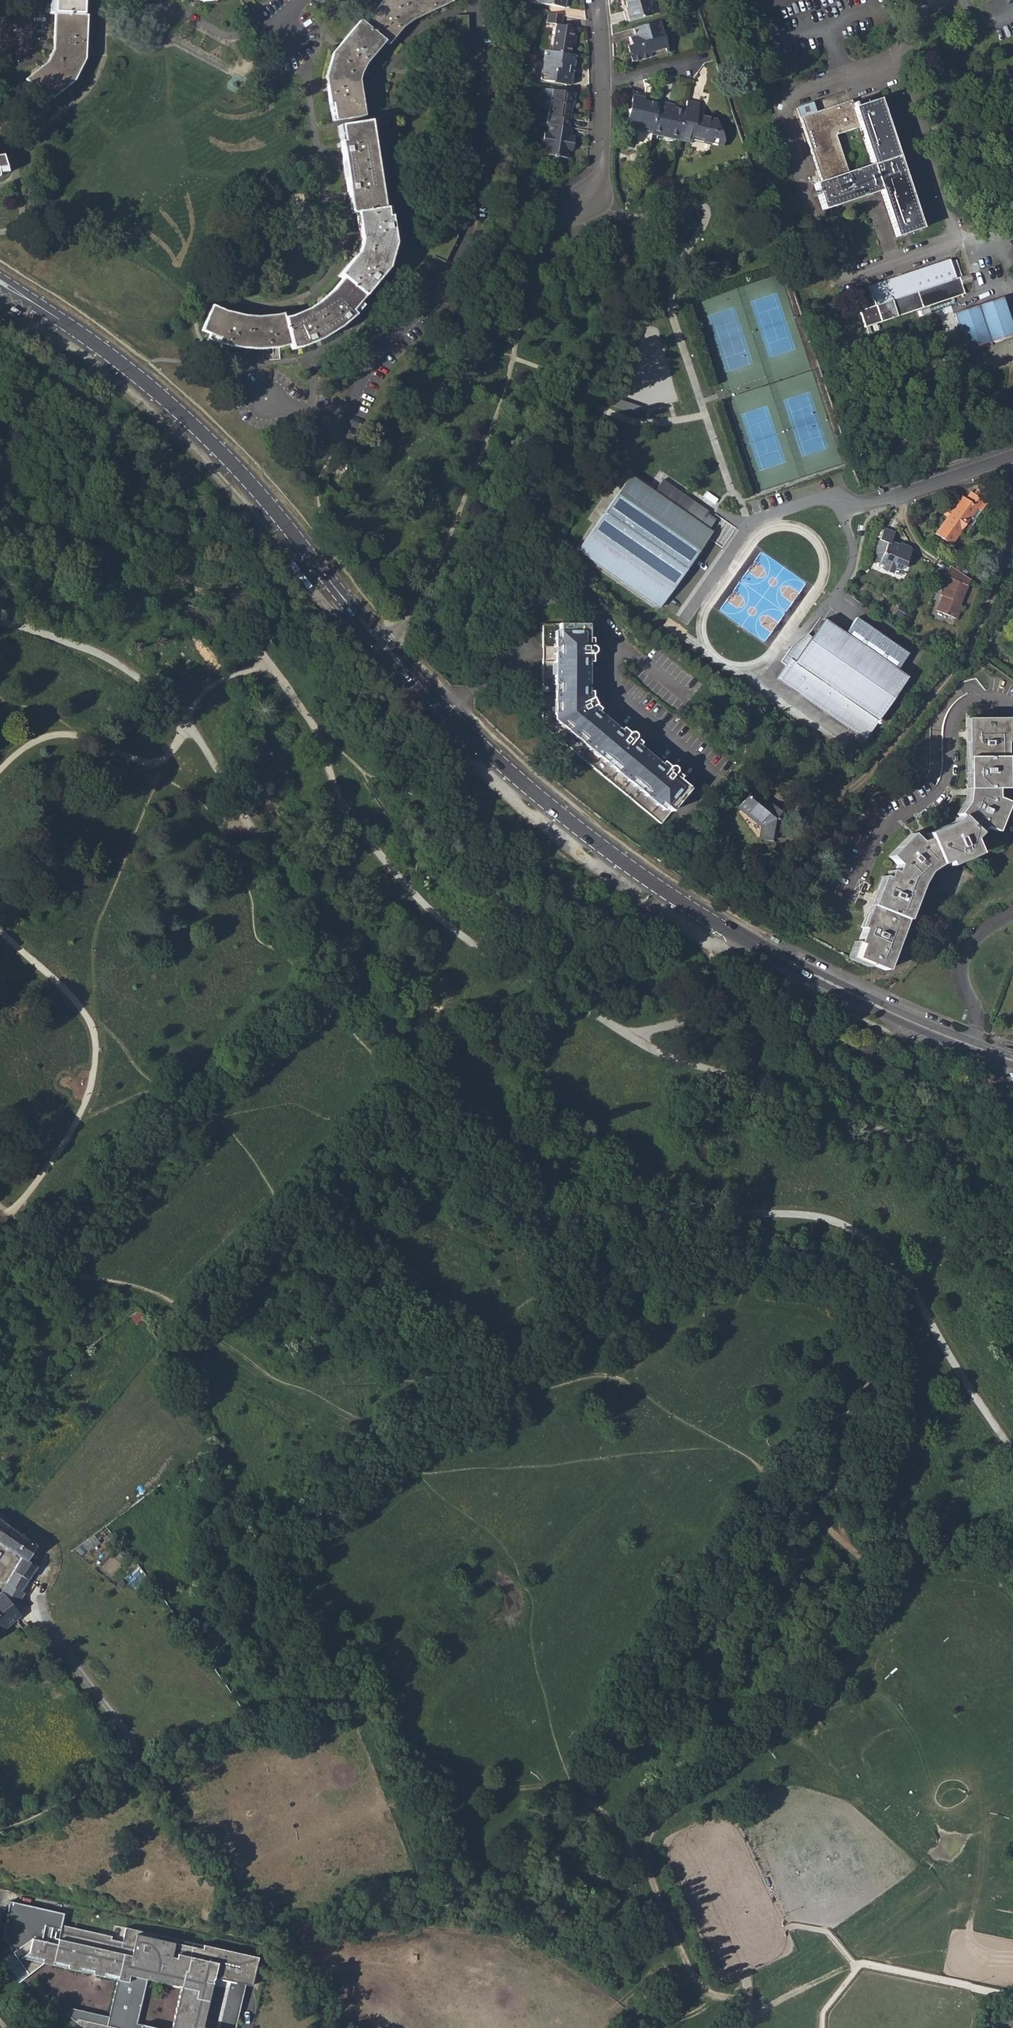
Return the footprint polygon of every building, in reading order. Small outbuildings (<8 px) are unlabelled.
[(84,0),(51,0),(50,14),(55,14),(83,16),(84,0)] [(332,122),(363,117),(358,82),(365,66),(385,42),(388,46),(403,28),(413,22),(451,3),(450,0),(451,0),(384,0),(363,24),(360,22),(332,54),(325,79),(332,122)] [(538,4),(564,8),(566,0),(539,0),(538,4)] [(629,22),(652,15),(649,4),(651,0),(627,0),(629,9),(626,9),(629,22)] [(85,60),(87,16),(83,16),(55,14),(53,51),(48,62),(25,80),(43,102),(51,96),(53,99),(73,82),(85,60)] [(555,25),(551,53),(570,55),(571,47),(574,28),(562,26),(563,16),(548,14),(546,24),(555,25)] [(455,55),(468,55),(467,16),(454,16),(455,55)] [(667,51),(659,22),(633,29),(636,39),(629,41),(630,46),(627,47),(632,63),(650,58),(650,56),(667,51)] [(571,87),(573,75),(568,75),(570,67),(574,68),(576,57),(570,55),(551,53),(545,52),(541,77),(546,78),(545,83),(571,87)] [(549,110),(547,126),(549,126),(568,129),(572,108),(573,109),(576,94),(545,90),(542,108),(549,110)] [(637,133),(651,136),(652,131),(658,105),(644,102),(645,99),(632,97),(627,121),(639,125),(637,133)] [(822,210),(880,191),(895,237),(921,228),(878,99),(852,108),(850,101),(799,117),(820,181),(813,183),(822,210)] [(661,137),(678,141),(684,112),(668,109),(669,105),(658,103),(658,105),(652,131),(662,133),(661,137)] [(699,107),(686,104),(684,112),(678,141),(677,145),(690,148),(691,146),(691,143),(704,146),(703,148),(722,153),(724,146),(716,122),(702,119),(703,116),(698,114),(699,107)] [(226,311),(212,306),(202,332),(209,335),(207,339),(218,344),(235,348),(258,350),(278,349),(290,346),(292,351),(301,348),(318,341),(338,329),(354,316),(361,307),(358,304),(386,270),(393,244),(388,210),(383,210),(370,122),(337,127),(351,215),(355,214),(360,242),(356,255),(338,276),(342,280),(331,292),(318,303),(306,310),(290,317),(284,319),(282,315),(275,316),(259,317),(245,317),(226,311)] [(572,137),(573,130),(568,129),(549,126),(548,133),(545,132),(542,149),(545,149),(544,157),(554,159),(554,161),(555,161),(557,159),(568,161),(569,154),(572,154),(575,138),(572,137)] [(950,261),(956,279),(961,277),(963,276),(956,259),(950,261)] [(879,322),(967,293),(964,284),(961,277),(956,279),(950,261),(949,260),(867,288),(879,322)] [(961,277),(964,284),(972,281),(969,274),(963,276),(961,277)] [(1012,334),(1012,323),(1004,296),(955,313),(968,349),(1012,334)] [(22,311),(13,305),(11,309),(19,315),(20,313),(22,311)] [(640,411),(619,402),(617,406),(614,405),(612,410),(637,420),(640,411)] [(653,491),(629,475),(577,551),(659,608),(711,532),(684,512),(678,509),(686,497),(661,479),(653,491)] [(979,485),(973,494),(983,501),(989,493),(979,485)] [(965,500),(962,497),(951,511),(948,516),(935,534),(950,546),(959,532),(963,535),(973,521),(969,519),(976,508),(979,510),(985,502),(983,501),(973,494),(970,492),(965,500)] [(692,501),(686,497),(678,509),(684,512),(692,501)] [(904,569),(913,551),(911,549),(900,543),(899,546),(891,542),(895,533),(884,528),(870,561),(884,566),(882,570),(892,574),(894,569),(900,572),(904,569)] [(964,586),(969,580),(949,566),(943,576),(945,578),(938,596),(942,598),(940,601),(938,600),(934,611),(954,619),(959,606),(957,605),(964,586)] [(789,660),(776,678),(864,739),(875,723),(877,725),(880,721),(878,719),(905,678),(895,671),(906,654),(880,636),(878,634),(875,631),(869,630),(853,619),(842,634),(822,620),(793,662),(789,660)] [(594,652),(592,650),(588,650),(588,642),(589,627),(543,626),(540,727),(660,825),(689,789),(678,780),(673,776),(675,774),(674,769),(671,767),(668,767),(666,770),(660,766),(637,747),(631,742),(634,740),(633,735),(630,733),(626,734),(624,736),(618,731),(596,713),(591,708),(594,706),(591,701),(588,703),(588,696),(588,665),(588,658),(591,659),(594,655),(594,652)] [(860,944),(854,959),(885,970),(896,943),(918,888),(927,872),(938,865),(946,862),(948,866),(977,854),(971,840),(983,827),(994,832),(1007,803),(996,798),(995,789),(1006,789),(1005,765),(1005,742),(1008,742),(1008,718),(969,719),(970,787),(968,798),(965,806),(960,814),(953,821),(925,833),(927,838),(919,842),(910,834),(888,856),(897,865),(893,873),(890,871),(887,879),(882,876),(860,927),(864,929),(857,943),(860,944)] [(762,825),(760,836),(773,839),(775,825),(784,814),(774,806),(772,808),(756,795),(758,793),(754,789),(739,806),(762,825)] [(661,848),(653,858),(660,864),(668,854),(661,848)] [(929,1049),(920,1045),(918,1050),(928,1053),(928,1051),(929,1049)] [(10,1529),(0,1522),(0,1546),(19,1560),(5,1585),(20,1592),(36,1567),(33,1565),(26,1561),(30,1556),(35,1547),(10,1529)] [(26,1561),(33,1565),(37,1560),(30,1556),(26,1561)] [(2,1592),(15,1609),(23,1594),(20,1592),(5,1585),(2,1592)] [(20,1616),(15,1609),(2,1592),(1,1595),(0,1596),(0,1634),(20,1616)] [(79,2019),(76,2022),(86,2027),(158,2027),(137,2023),(148,1971),(168,1975),(166,1983),(180,1986),(171,2027),(202,2027),(213,1977),(236,1982),(237,1978),(246,1980),(245,1984),(251,1986),(257,1957),(125,1928),(122,1942),(111,1939),(111,1936),(103,1934),(102,1937),(60,1928),(63,1914),(10,1902),(3,1934),(12,1951),(29,1975),(44,1963),(52,1965),(53,1959),(69,1963),(67,1968),(78,1970),(79,1965),(94,1968),(92,1974),(103,1976),(104,1971),(118,1974),(107,2026),(79,2019)] [(29,1975),(12,1951),(2,1958),(19,1982),(29,1975)]
